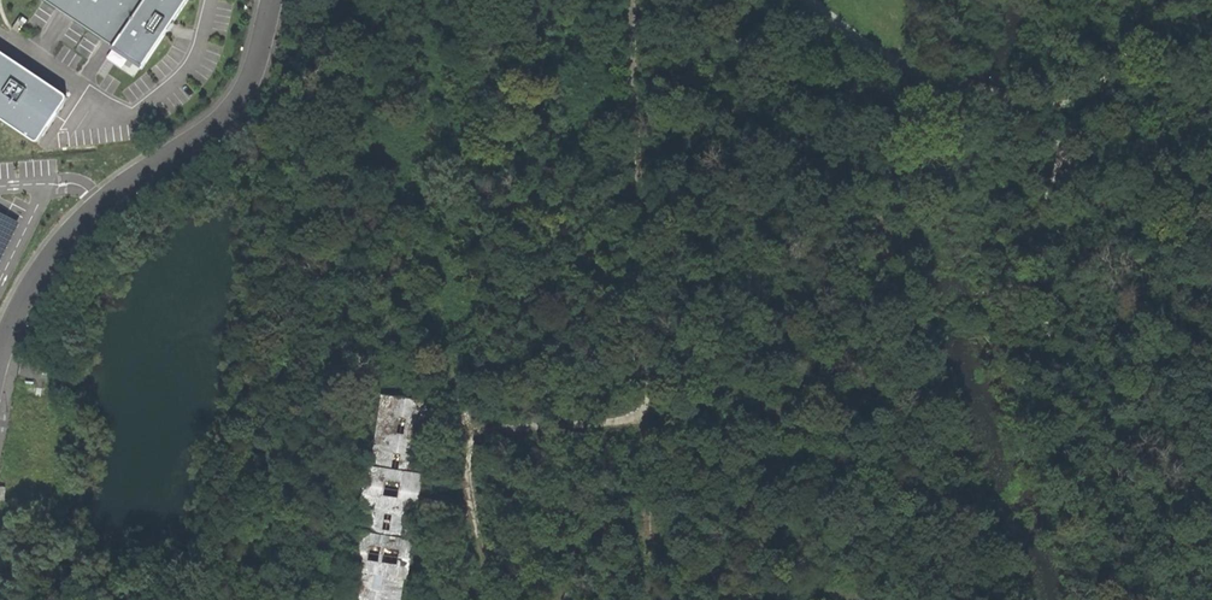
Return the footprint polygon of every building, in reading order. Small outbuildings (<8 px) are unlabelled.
[(112,46),(143,0),(44,0),(112,46)] [(188,0),(143,0),(112,46),(143,67),(188,0)] [(67,100),(66,97),(66,95),(0,52),(0,118),(34,141),(36,142),(38,141),(67,100)] [(378,394),(351,599),(409,599),(438,400),(378,394)]
